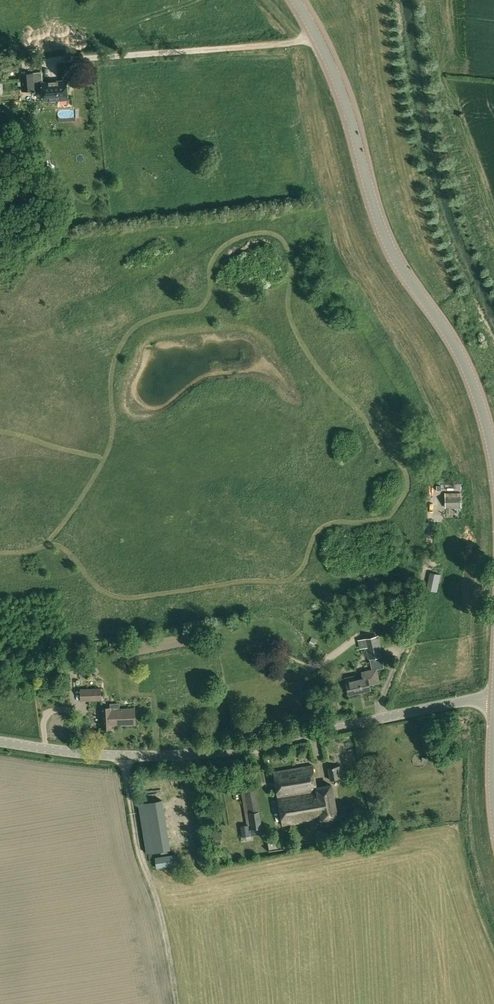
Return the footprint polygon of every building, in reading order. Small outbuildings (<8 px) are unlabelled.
[(41,91),(42,102),(52,101),(52,102),(54,104),(59,103),(60,101),(69,100),(67,79),(41,81),(41,73),(21,75),(22,91),(33,90),(33,92),(41,91)] [(461,506),(461,496),(445,496),(445,507),(461,506)] [(381,648),(378,635),(364,638),(366,647),(369,659),(370,659),(381,656),(382,656),(380,648),(381,648)] [(354,680),(353,675),(345,677),(349,695),(370,690),(369,684),(379,681),(376,670),(376,669),(372,670),(362,672),(363,678),(354,680)] [(101,688),(80,688),(80,701),(101,700),(101,688)] [(120,709),(110,709),(110,707),(102,708),(102,729),(111,729),(116,728),(116,725),(135,725),(134,708),(120,709)] [(273,772),(282,825),(321,819),(322,820),(337,818),(331,784),(317,787),(313,765),(273,772)] [(342,765),(327,768),(329,780),(345,778),(342,765)] [(249,812),(258,811),(254,786),(245,787),(249,812)] [(162,800),(138,803),(146,853),(170,849),(162,800)] [(252,829),(261,828),(258,811),(249,812),(252,829)] [(250,836),(249,830),(249,825),(240,826),(241,837),(250,836)] [(262,834),(261,828),(252,829),(249,830),(250,836),(262,834)] [(222,839),(221,831),(210,833),(211,840),(222,839)] [(284,849),(281,838),(268,841),(270,852),(284,849)] [(155,858),(156,868),(177,865),(175,854),(155,858)]
